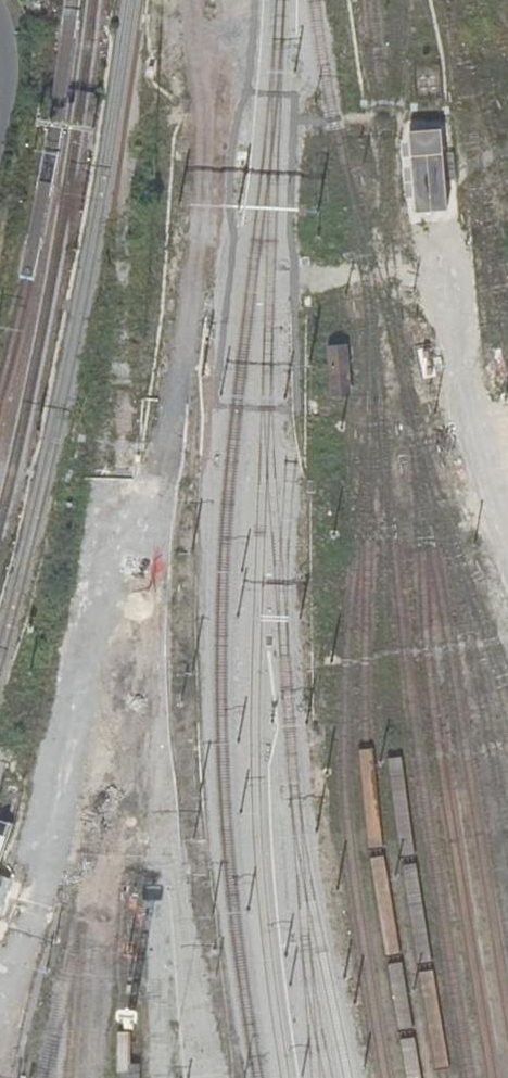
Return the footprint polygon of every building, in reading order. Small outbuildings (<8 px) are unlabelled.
[(347,347),(326,349),(331,400),(352,399),(347,347)]
